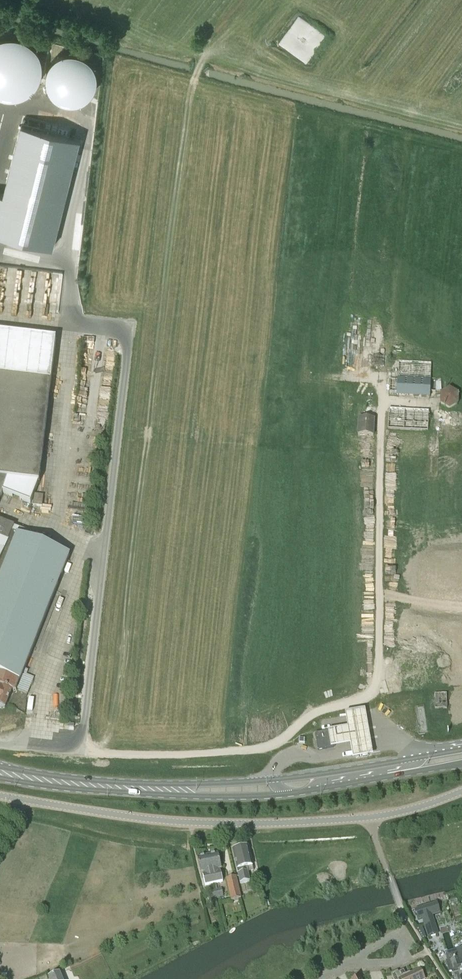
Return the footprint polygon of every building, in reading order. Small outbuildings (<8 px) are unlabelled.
[(5,98),(10,100),(16,101),(21,101),(27,100),(32,98),(37,95),(41,91),(45,86),(47,81),(49,75),(49,70),(49,64),(47,58),(44,53),(41,49),(37,45),(32,42),(26,40),(21,39),(15,39),(9,40),(4,42),(0,45),(0,96),(5,98)] [(51,79),(50,84),(50,89),(51,93),(53,97),(55,101),(58,105),(62,107),(66,109),(71,111),(75,111),(80,110),(84,109),(89,107),(92,104),(95,101),(98,97),(99,92),(100,88),(100,83),(99,78),(97,74),(95,70),(92,67),(88,64),(84,62),(79,61),(74,61),(70,61),(65,63),(61,65),(58,68),(55,71),(52,75),(51,79)] [(0,218),(0,232),(56,245),(80,137),(21,123),(0,218)] [(8,480),(39,484),(56,340),(0,333),(0,500),(8,480)] [(389,396),(428,397),(430,362),(400,360),(401,347),(390,347),(389,370),(395,370),(395,378),(389,377),(389,396)] [(440,394),(440,404),(449,410),(458,404),(458,393),(449,388),(440,394)] [(375,408),(367,408),(366,420),(359,419),(358,435),(373,436),(374,420),(375,408)] [(429,411),(389,409),(388,429),(428,431),(429,411)] [(42,507),(43,496),(34,495),(33,506),(42,507)] [(15,691),(16,689),(23,674),(69,556),(12,533),(14,527),(0,522),(0,708),(2,709),(4,708),(12,690),(13,691),(15,691)] [(34,678),(23,674),(16,689),(28,693),(34,678)] [(447,694),(434,694),(434,709),(447,709),(447,694)] [(373,758),(366,712),(345,716),(348,729),(328,733),(331,750),(351,747),(353,761),(373,758)] [(315,734),(318,750),(334,748),(331,731),(315,734)] [(248,872),(253,871),(248,847),(232,850),(240,884),(250,882),(248,872)] [(217,854),(207,856),(214,884),(223,882),(220,872),(219,870),(221,870),(217,854)] [(197,858),(201,874),(203,874),(203,876),(202,876),(205,886),(214,884),(207,856),(197,858)] [(231,901),(241,899),(236,877),(226,879),(231,901)] [(217,898),(215,889),(209,891),(211,899),(217,898)] [(440,913),(437,904),(415,911),(418,920),(424,918),(425,920),(423,921),(429,938),(438,935),(432,916),(440,913)] [(459,958),(446,962),(449,972),(451,971),(454,978),(461,978),(461,967),(459,958)] [(420,970),(407,976),(404,971),(399,973),(398,972),(392,975),(394,978),(425,978),(420,970)]
